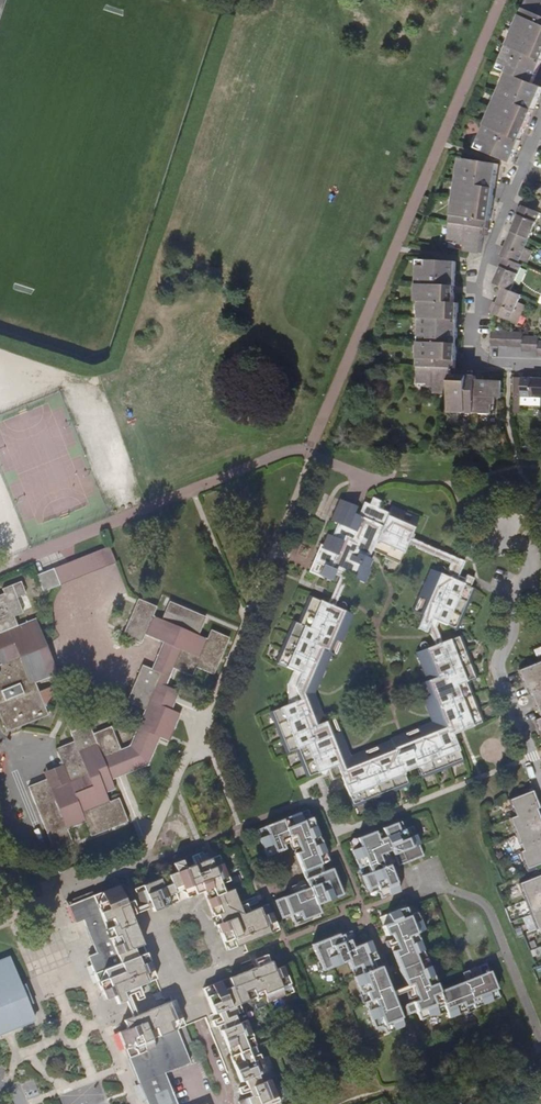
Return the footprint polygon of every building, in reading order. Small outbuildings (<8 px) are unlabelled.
[(477,148),(512,163),(528,125),(540,96),(540,86),(534,83),(540,68),(540,0),(529,0),(526,7),(510,46),(500,68),(510,72),(500,95),(487,126),(477,148)] [(485,229),(489,229),(492,204),(499,164),(462,159),(459,182),(452,224),(450,239),(460,241),(459,244),(465,245),(465,251),(481,254),(484,235),(485,229)] [(522,206),(521,208),(518,215),(512,231),(502,255),(501,256),(503,256),(505,258),(494,284),(505,288),(493,314),(510,322),(521,296),(512,292),(523,265),(520,263),(521,260),(529,264),(534,251),(526,248),(530,239),(540,214),(522,206)] [(495,399),(501,400),(502,382),(484,381),(484,377),(456,375),(451,375),(452,368),(456,368),(457,345),(458,303),(454,303),(455,262),(419,261),(418,285),(417,301),(420,301),(420,318),(417,385),(427,385),(427,388),(434,388),(434,394),(449,395),(451,395),(450,414),(473,414),(491,415),(492,406),(495,406),(495,399)] [(525,349),(525,352),(540,352),(540,357),(540,342),(540,337),(525,337),(525,333),(492,331),(492,347),(525,348),(525,349)] [(515,378),(513,406),(535,407),(536,399),(540,399),(540,379),(515,378)] [(410,537),(417,520),(403,515),(390,509),(388,513),(383,513),(378,511),(381,504),(372,500),(369,507),(363,504),(361,511),(358,515),(353,513),(355,509),(339,502),(335,509),(331,520),(338,523),(332,537),(328,535),(323,545),(321,544),(309,572),(321,577),(323,576),(332,580),(335,573),(340,575),(328,604),(311,597),(299,623),(295,622),(277,663),(294,670),(288,683),(288,705),(272,712),(288,752),(297,749),(308,776),(320,772),(324,774),(326,769),(328,769),(333,779),(341,776),(353,805),(381,795),(394,789),(408,783),(404,771),(417,766),(421,777),(462,759),(453,737),(452,734),(482,722),(466,682),(476,678),(467,657),(459,636),(442,642),(435,627),(438,622),(455,629),(461,615),(471,592),(472,588),(470,586),(473,578),(467,575),(465,578),(459,575),(464,562),(439,551),(410,537)] [(90,554),(53,568),(59,583),(59,585),(116,562),(110,546),(90,554)] [(53,568),(37,575),(43,590),(59,585),(59,583),(53,568)] [(0,664),(0,716),(6,730),(7,731),(47,714),(35,683),(57,673),(35,618),(17,625),(13,616),(22,612),(16,597),(25,593),(21,582),(3,589),(4,593),(0,595),(0,663),(0,664)] [(156,607),(138,600),(123,635),(125,637),(141,643),(145,635),(163,642),(158,655),(157,655),(156,656),(157,657),(151,669),(150,669),(143,666),(128,702),(145,710),(131,744),(128,746),(120,749),(112,726),(93,734),(89,725),(71,732),(74,741),(56,748),(69,781),(50,788),(47,779),(29,787),(55,851),(73,843),(68,830),(86,822),(91,836),(128,821),(119,799),(110,802),(106,793),(115,789),(111,780),(148,765),(159,738),(169,742),(180,714),(171,710),(179,692),(166,686),(170,679),(171,679),(172,677),(170,676),(173,669),(192,676),(195,667),(213,674),(229,638),(211,630),(208,638),(207,639),(199,635),(206,617),(170,602),(162,620),(153,616),(156,607)] [(518,670),(518,671),(524,687),(527,686),(540,680),(540,661),(518,670)] [(533,702),(540,699),(540,680),(527,686),(533,702)] [(49,686),(39,690),(45,703),(55,700),(49,686)] [(539,807),(533,791),(509,800),(515,817),(536,808),(539,807)] [(536,808),(515,817),(510,818),(516,834),(540,824),(540,821),(536,808)] [(309,888),(276,900),(282,918),(291,915),(294,923),(320,913),(316,904),(341,894),(331,869),(322,872),(319,863),(327,860),(307,810),(257,830),(267,856),(284,849),(283,844),(294,840),(298,852),(296,854),(309,888)] [(398,866),(423,855),(412,827),(407,829),(401,826),(400,822),(383,829),(386,837),(378,840),(375,832),(349,842),(359,868),(368,864),(371,872),(363,876),(369,893),(374,891),(380,894),(381,897),(382,898),(399,891),(389,866),(384,867),(379,854),(392,850),(398,866)] [(516,834),(522,852),(540,844),(540,824),(516,834)] [(522,852),(520,853),(526,869),(537,864),(540,862),(540,844),(522,852)] [(277,930),(267,904),(242,914),(233,889),(224,893),(221,884),(229,881),(219,855),(185,869),(182,860),(172,864),(176,873),(169,876),(171,883),(163,886),(160,878),(134,889),(143,910),(151,907),(153,911),(203,891),(227,950),(277,930)] [(198,855),(185,857),(186,864),(199,862),(198,855)] [(518,884),(525,900),(540,894),(540,875),(518,884)] [(67,903),(75,923),(83,920),(96,953),(88,957),(105,999),(113,996),(116,1004),(125,1001),(122,992),(156,978),(119,886),(93,896),(92,892),(84,896),(67,903)] [(525,900),(530,914),(540,910),(540,894),(525,900)] [(407,912),(405,907),(388,914),(391,923),(383,926),(386,935),(390,933),(397,950),(393,951),(406,986),(411,984),(417,1000),(405,1005),(408,1014),(416,1011),(420,1019),(437,1013),(435,1008),(444,1004),(449,1018),(466,1011),(464,1006),(472,1003),(474,1008),(500,997),(486,963),(478,967),(481,975),(438,992),(415,934),(424,930),(417,912),(412,915),(407,912)] [(530,914),(536,929),(540,927),(540,910),(530,914)] [(362,945),(353,948),(350,939),(341,942),(338,934),(312,944),(323,970),(348,960),(374,1027),(379,1026),(385,1029),(387,1033),(404,1026),(380,967),(376,969),(373,960),(377,958),(370,941),(362,945)] [(10,1037),(43,1025),(28,992),(13,959),(0,964),(0,1041),(10,1037)] [(251,1097),(238,1101),(239,1103),(278,1103),(269,1079),(260,1083),(258,1075),(266,1071),(245,1020),(236,1024),(233,1015),(242,1012),(239,1004),(255,997),(254,992),(262,989),(267,1003),(292,992),(283,967),(274,970),(271,962),(229,978),(232,986),(223,990),(220,982),(203,988),(213,1014),(218,1013),(224,1029),(220,1031),(240,1082),(244,1080),(251,1097)] [(146,1103),(176,1103),(165,1078),(190,1066),(183,1047),(191,1044),(176,1007),(123,1028),(124,1033),(118,1036),(146,1103)]
